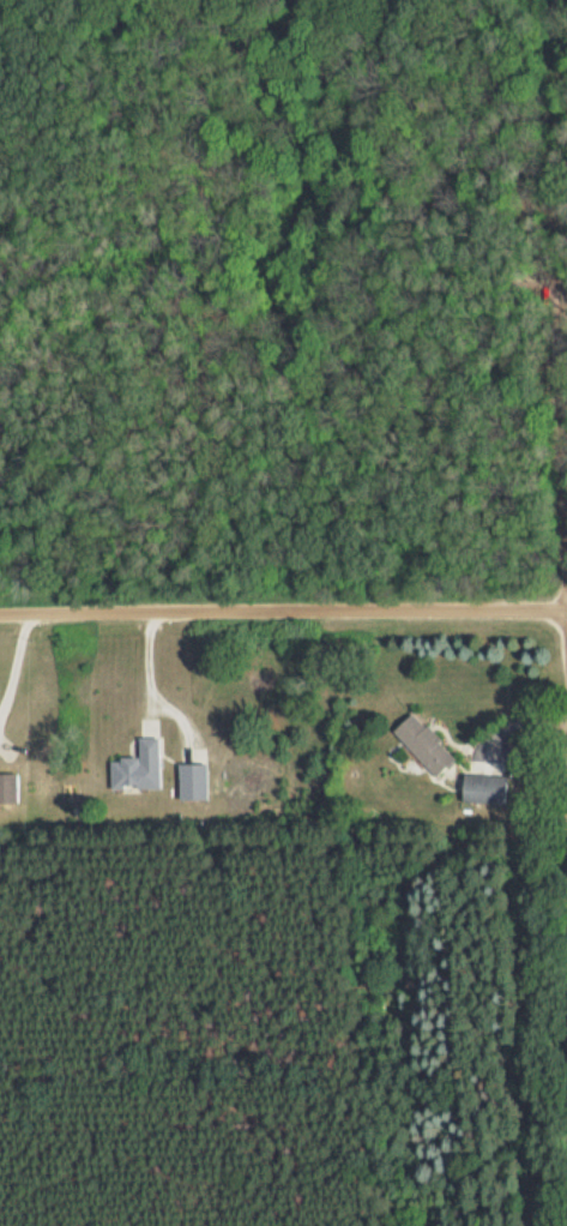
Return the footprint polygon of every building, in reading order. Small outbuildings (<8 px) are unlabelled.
[(392,731),(435,777),(455,758),(411,712),(392,731)] [(158,736),(137,736),(137,757),(109,757),(109,788),(158,788),(158,736)] [(179,798),(206,798),(206,763),(179,763),(179,798)] [(0,773),(0,800),(16,800),(16,773),(0,773)] [(462,775),(462,802),(504,802),(504,775),(462,775)]
